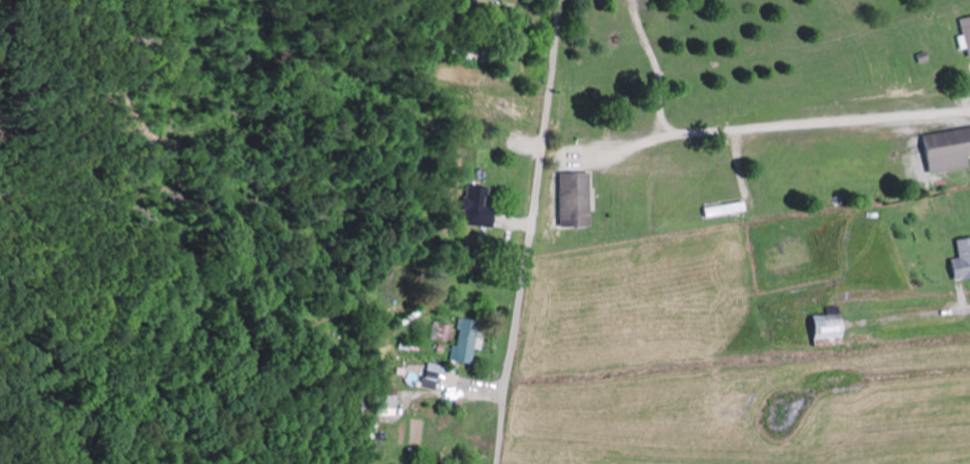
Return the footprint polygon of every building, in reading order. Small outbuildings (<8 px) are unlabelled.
[(969,57),(969,17),(957,19),(966,58),(969,57)] [(472,80),(480,45),(457,40),(454,54),(465,56),(460,78),(472,80)] [(963,156),(969,155),(969,127),(920,134),(925,173),(965,167),(963,156)] [(558,226),(587,226),(587,172),(558,172),(558,226)] [(487,226),(488,185),(462,184),(461,225),(487,226)] [(957,258),(948,259),(951,280),(969,277),(969,236),(954,238),(957,258)] [(810,346),(838,346),(837,308),(827,308),(827,314),(809,315),(810,346)] [(451,359),(469,363),(475,330),(457,326),(451,359)] [(432,387),(433,373),(420,372),(420,387),(432,387)] [(373,407),(390,407),(390,381),(372,381),(373,407)]
